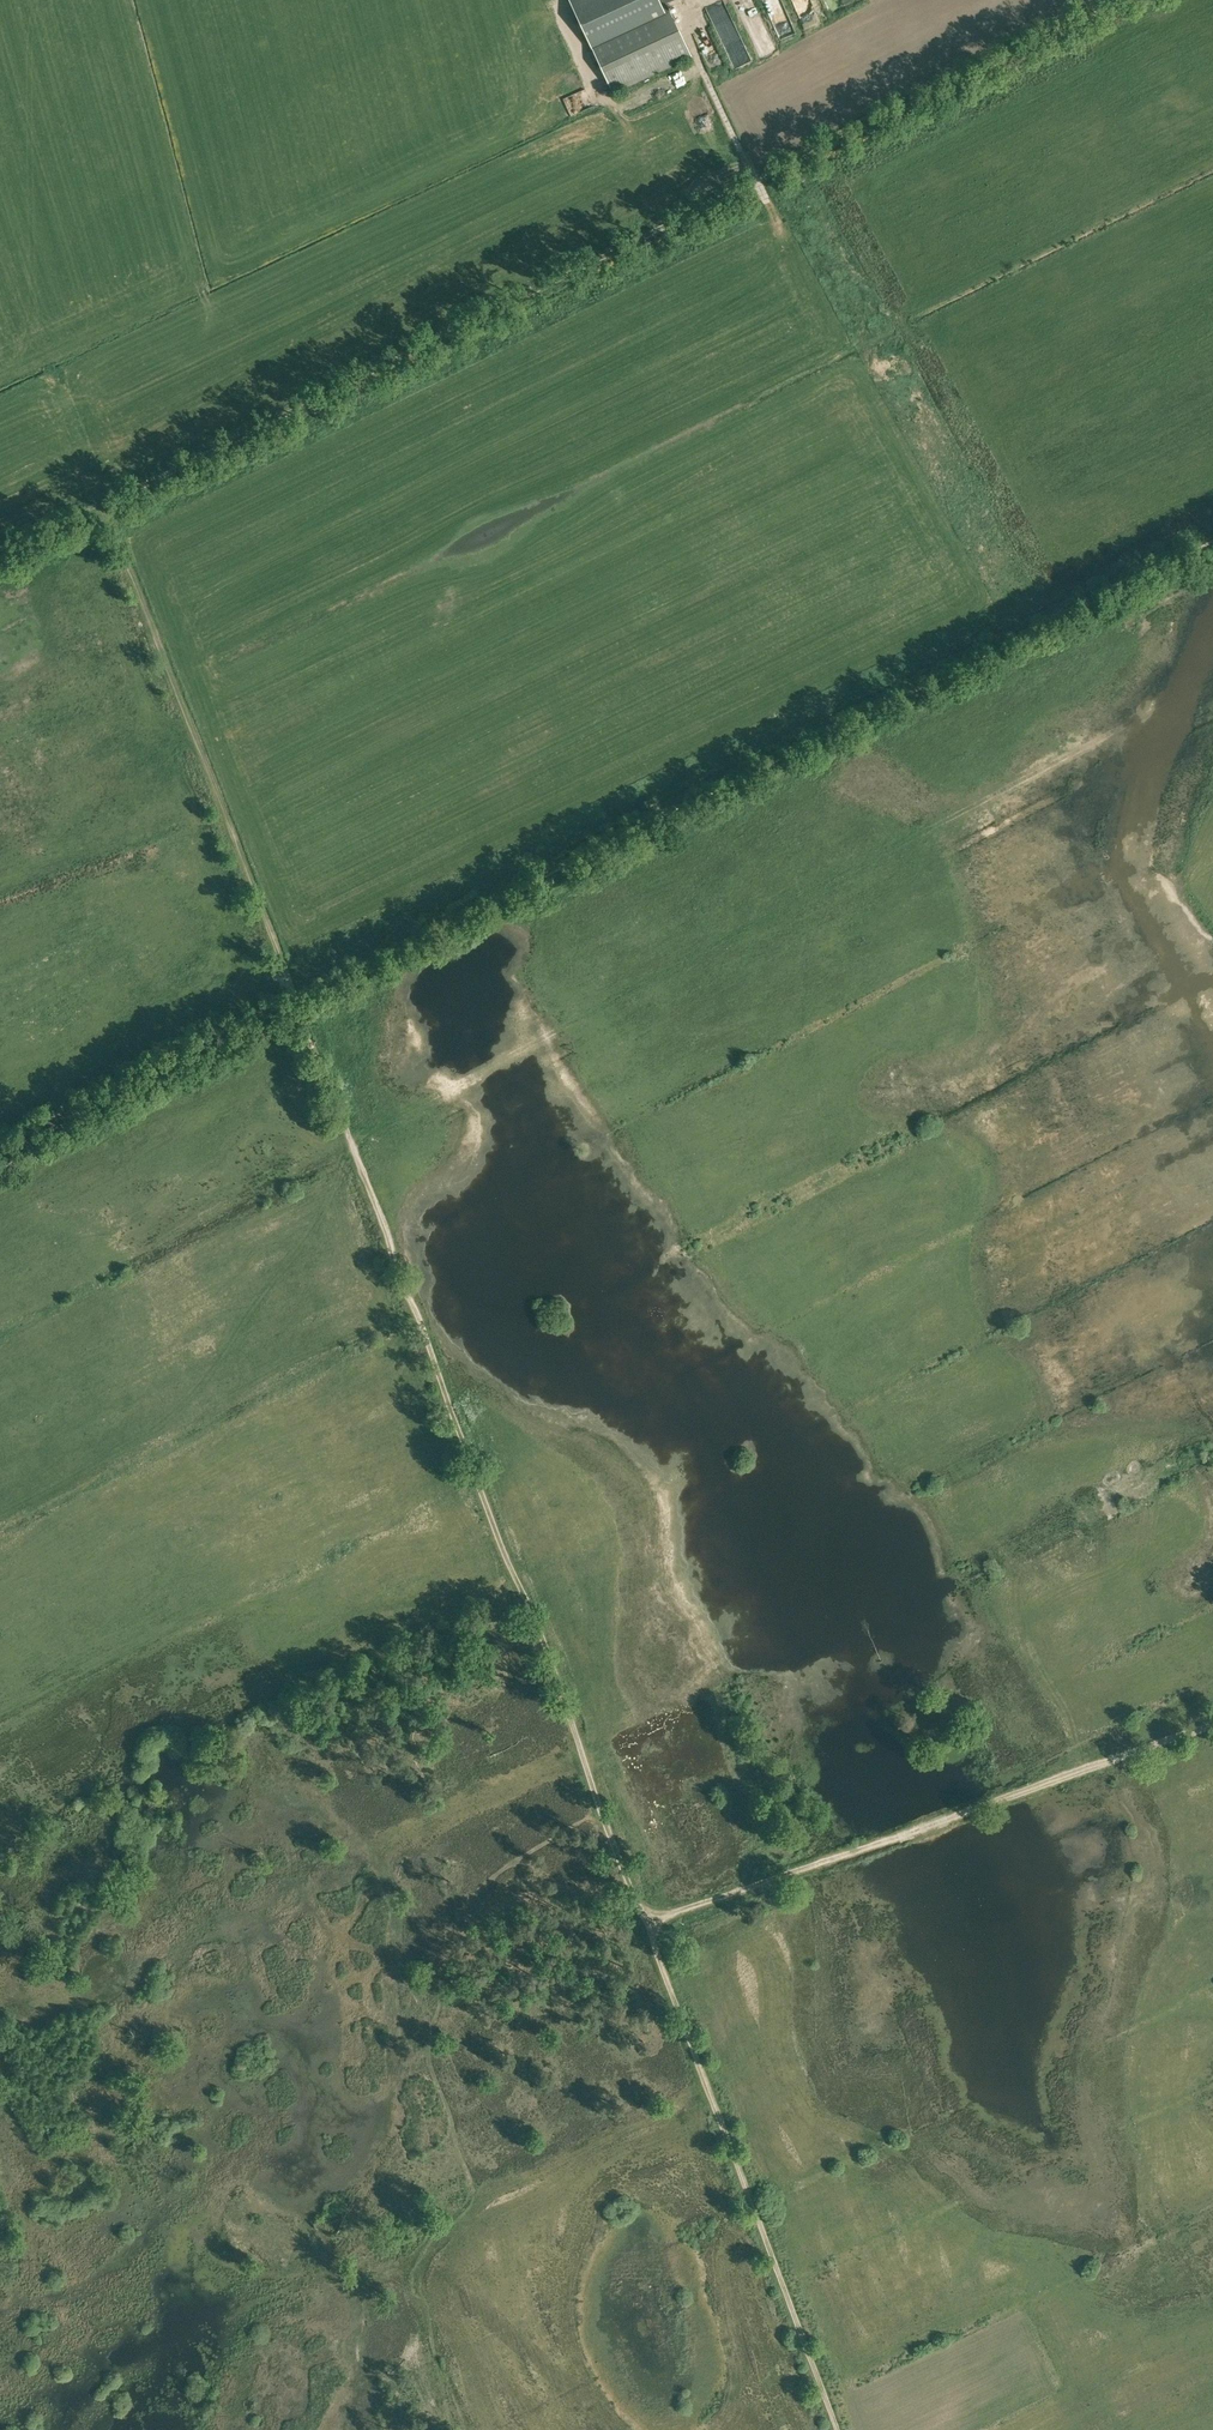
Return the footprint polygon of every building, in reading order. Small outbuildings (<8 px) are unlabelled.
[(612,91),(691,54),(667,3),(662,5),(660,0),(570,0),(589,39),(612,91)] [(750,34),(755,45),(768,39),(763,28),(750,34)]
